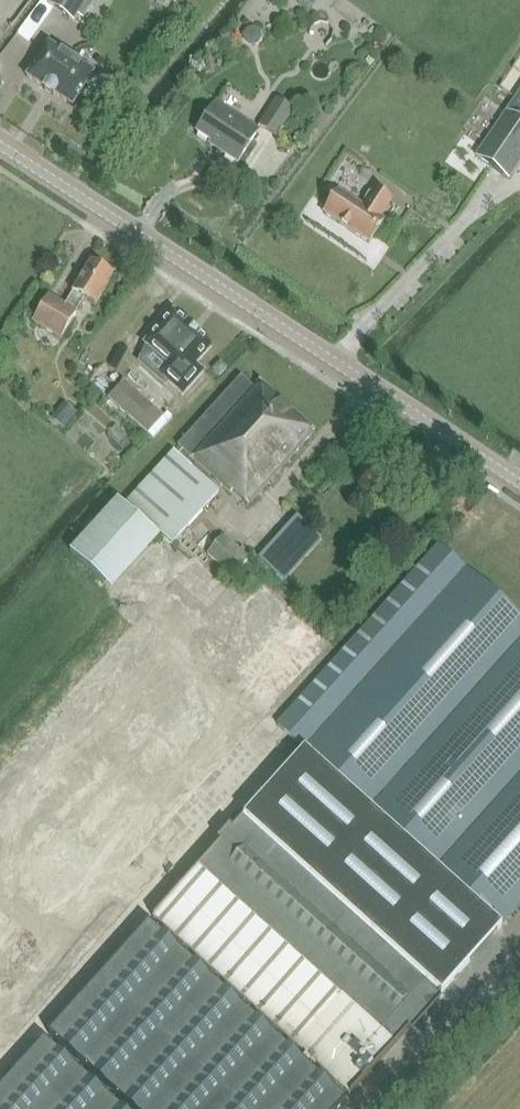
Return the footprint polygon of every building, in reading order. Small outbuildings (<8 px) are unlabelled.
[(75,22),(79,16),(83,19),(96,0),(49,0),(47,4),(75,22)] [(254,24),(241,27),(245,43),(257,40),(254,24)] [(48,45),(26,79),(72,108),(94,74),(48,45)] [(519,121),(519,91),(506,112),(519,121)] [(259,126),(276,138),(294,111),(277,99),(259,126)] [(238,165),(258,131),(216,103),(196,133),(220,148),(218,151),(238,165)] [(519,162),(519,121),(506,112),(476,157),(509,179),(519,162)] [(340,191),(325,214),(369,243),(384,220),(380,218),(392,201),(376,190),(373,193),(370,194),(366,200),(367,204),(364,207),(340,191)] [(61,337),(78,309),(81,305),(85,298),(96,305),(114,273),(90,259),(73,290),(74,291),(67,302),(49,292),(32,320),(61,337)] [(200,369),(192,362),(208,344),(170,310),(143,341),(173,368),(164,378),(180,392),(200,369)] [(220,377),(228,369),(220,362),(212,370),(220,377)] [(179,445),(206,468),(249,506),(316,432),(261,383),(259,381),(253,388),(241,376),(220,399),(179,445)] [(164,416),(124,381),(109,398),(124,411),(150,432),(164,416)] [(221,493),(199,475),(173,452),(125,503),(173,546),(221,493)] [(114,590),(160,537),(116,499),(98,519),(92,513),(81,526),(87,532),(69,552),(114,590)] [(233,577),(249,560),(223,536),(208,554),(233,577)] [(272,1023),(351,1094),(409,1030),(412,1033),(442,999),(439,996),(472,959),(476,962),(504,929),(502,927),(508,919),(519,906),(519,616),(438,543),(366,624),(276,725),(303,751),(299,754),(296,751),(272,778),(275,782),(233,828),(230,826),(217,840),(220,843),(153,917),(272,1023)] [(191,654),(189,656),(158,626),(0,794),(0,843),(8,850),(1,858),(70,922),(176,810),(333,641),(265,578),(191,654)] [(58,1023),(48,1034),(132,1108),(337,1108),(345,1100),(149,923),(131,941),(128,939),(113,956),(115,959),(81,997),(78,995),(63,1012),(66,1014),(58,1023)] [(44,1039),(27,1058),(23,1056),(8,1073),(11,1075),(0,1088),(0,1108),(122,1108),(44,1039)]
